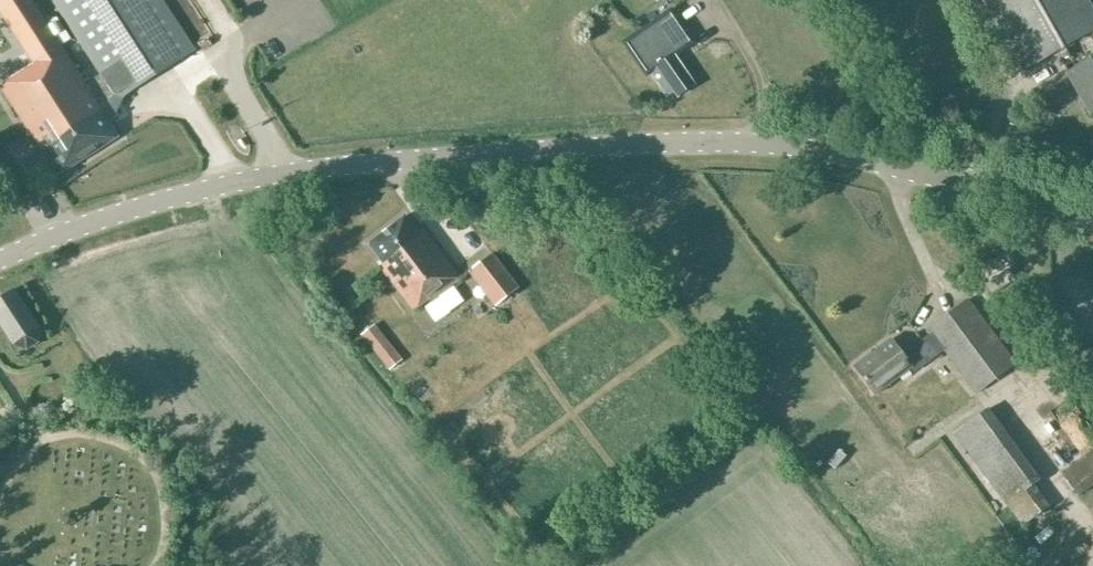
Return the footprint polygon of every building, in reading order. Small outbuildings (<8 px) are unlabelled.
[(195,50),(162,0),(54,0),(102,75),(86,85),(32,0),(0,0),(0,10),(33,61),(15,72),(17,75),(1,86),(58,176),(120,137),(102,109),(195,50)] [(1088,0),(983,0),(1024,72),(1058,52),(1070,73),(1067,75),(1090,116),(1092,114),(1092,9),(1088,0)] [(696,43),(671,8),(622,42),(647,77),(652,74),(667,96),(675,90),(679,96),(694,85),(675,58),(696,43)] [(421,235),(405,216),(369,244),(383,263),(380,266),(414,310),(430,298),(431,300),(453,284),(456,288),(460,285),(457,281),(460,279),(424,232),(421,235)] [(520,289),(492,253),(470,270),(499,306),(520,289)] [(39,328),(14,289),(0,299),(0,324),(14,345),(27,350),(38,342),(39,328)] [(1016,362),(969,299),(929,328),(932,332),(902,355),(891,339),(855,366),(876,394),(912,367),(915,371),(945,349),(977,391),(1016,362)] [(403,361),(376,327),(365,336),(391,370),(403,361)] [(987,411),(956,434),(1024,527),(1051,507),(1035,485),(1040,481),(987,411)] [(1063,475),(1079,496),(1092,486),(1092,452),(1063,475)]
